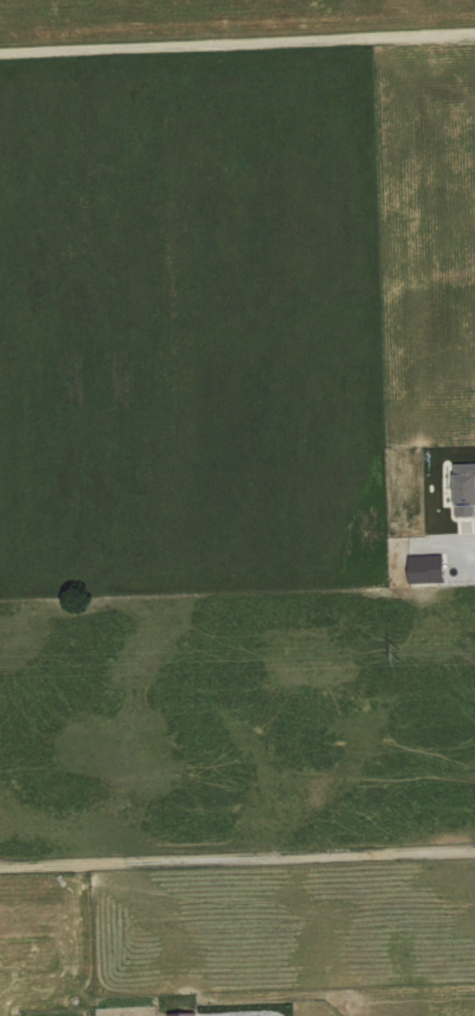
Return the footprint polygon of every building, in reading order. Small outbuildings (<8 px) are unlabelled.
[(458,462),(460,515),(474,515),(474,462),(458,462)] [(448,582),(447,553),(412,554),(413,583),(448,582)]
